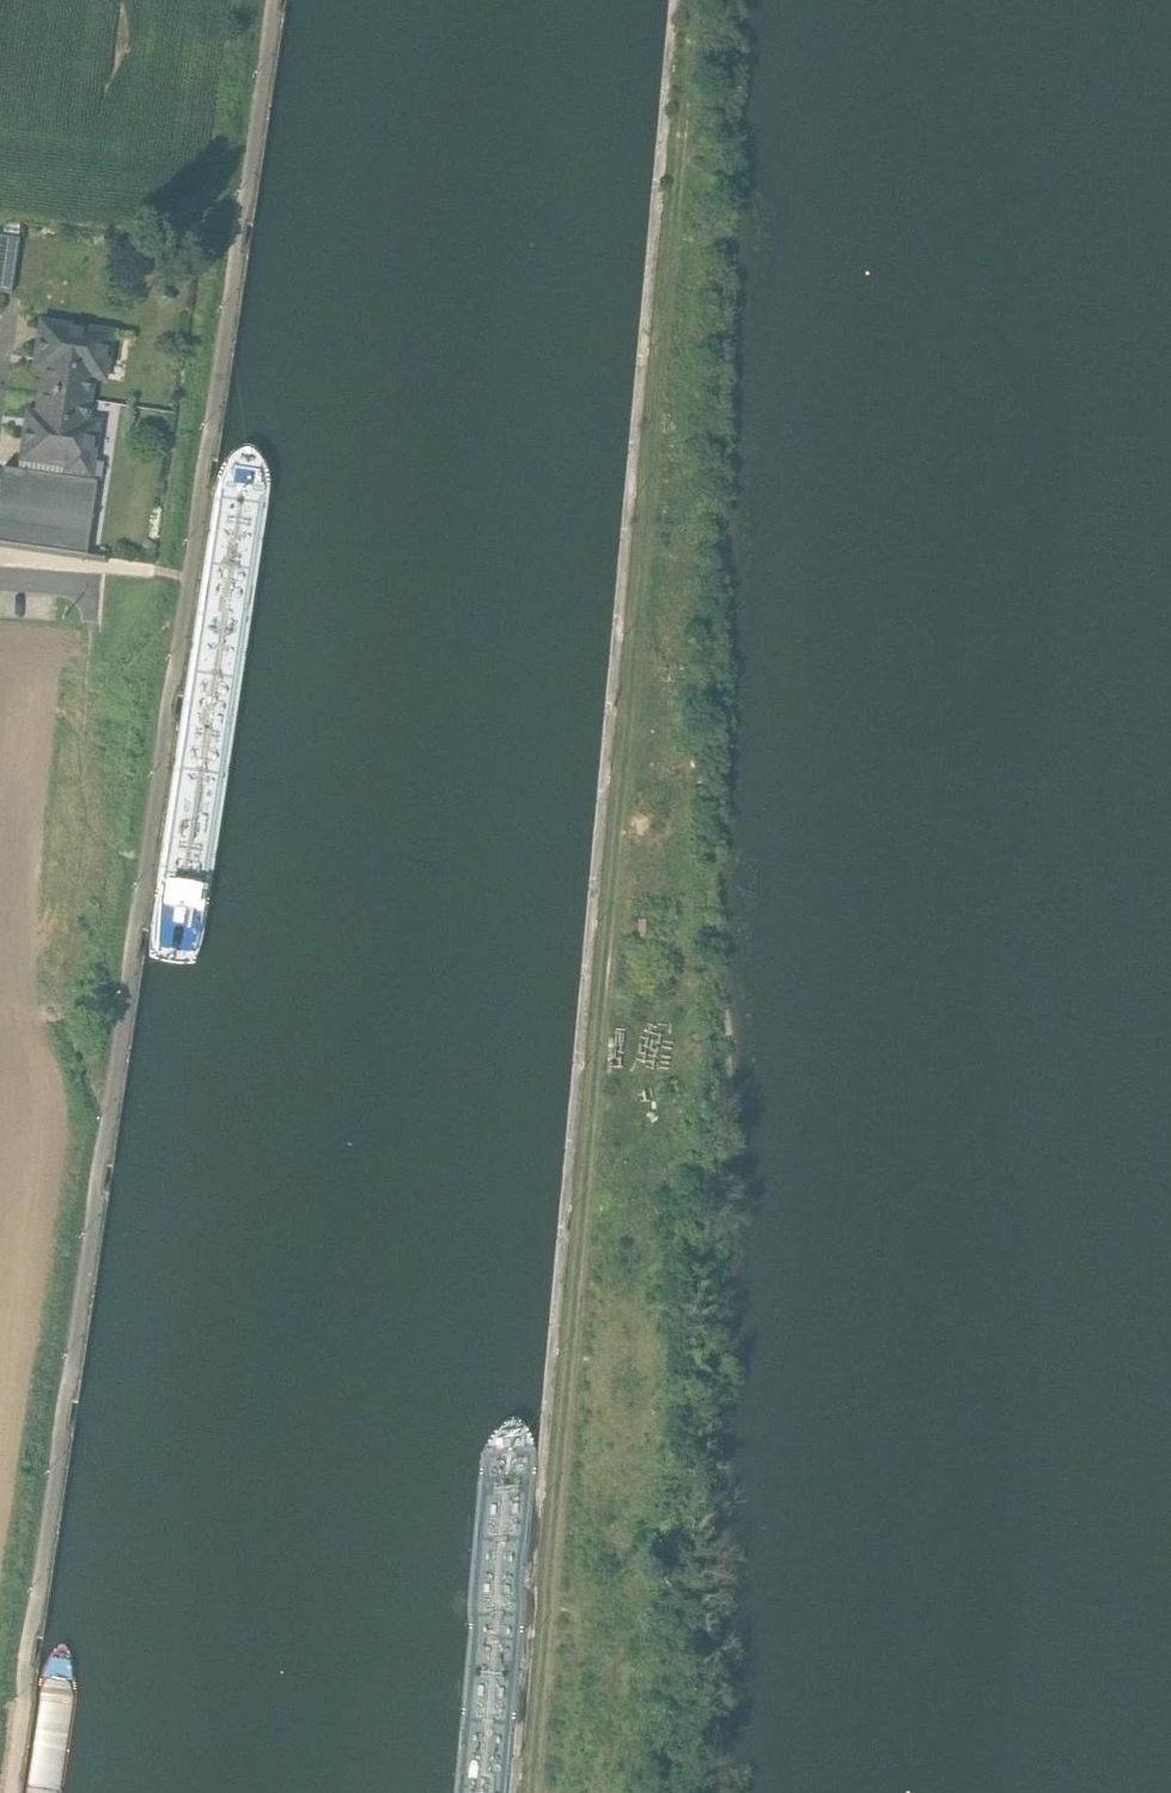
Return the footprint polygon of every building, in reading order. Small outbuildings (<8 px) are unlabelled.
[(167,279),(155,287),(163,299),(175,291),(167,279)] [(38,383),(95,392),(97,373),(109,375),(117,321),(40,310),(32,363),(41,365),(38,383)] [(95,392),(38,383),(35,402),(26,400),(18,454),(63,461),(63,465),(94,470),(103,412),(92,410),(95,392)] [(88,547),(98,472),(3,459),(0,482),(0,534),(88,547)]
